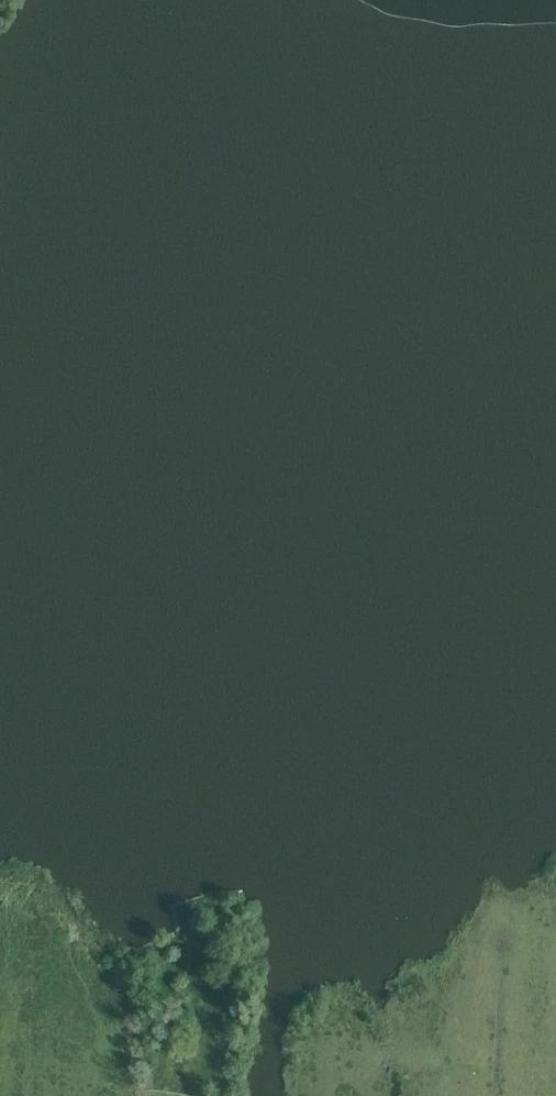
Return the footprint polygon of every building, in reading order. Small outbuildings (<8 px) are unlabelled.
[(144,1039),(142,1049),(167,1053),(169,1043),(144,1039)]
